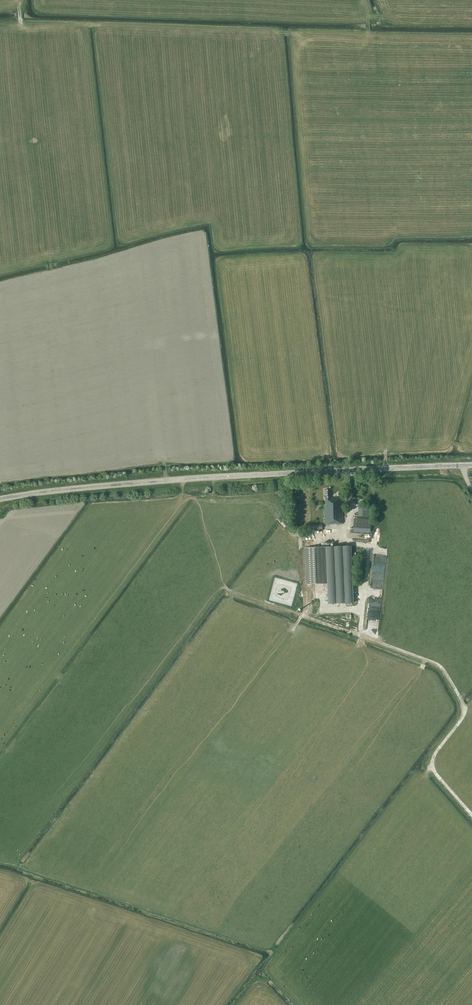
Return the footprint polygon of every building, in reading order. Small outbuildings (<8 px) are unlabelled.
[(325,524),(342,523),(341,497),(330,498),(330,489),(325,490),(326,503),(324,503),(325,524)] [(371,517),(372,508),(360,507),(359,516),(371,517)] [(370,532),(371,521),(354,518),(353,530),(370,532)] [(304,547),(306,584),(327,583),(328,603),(353,602),(350,546),(304,547)]
